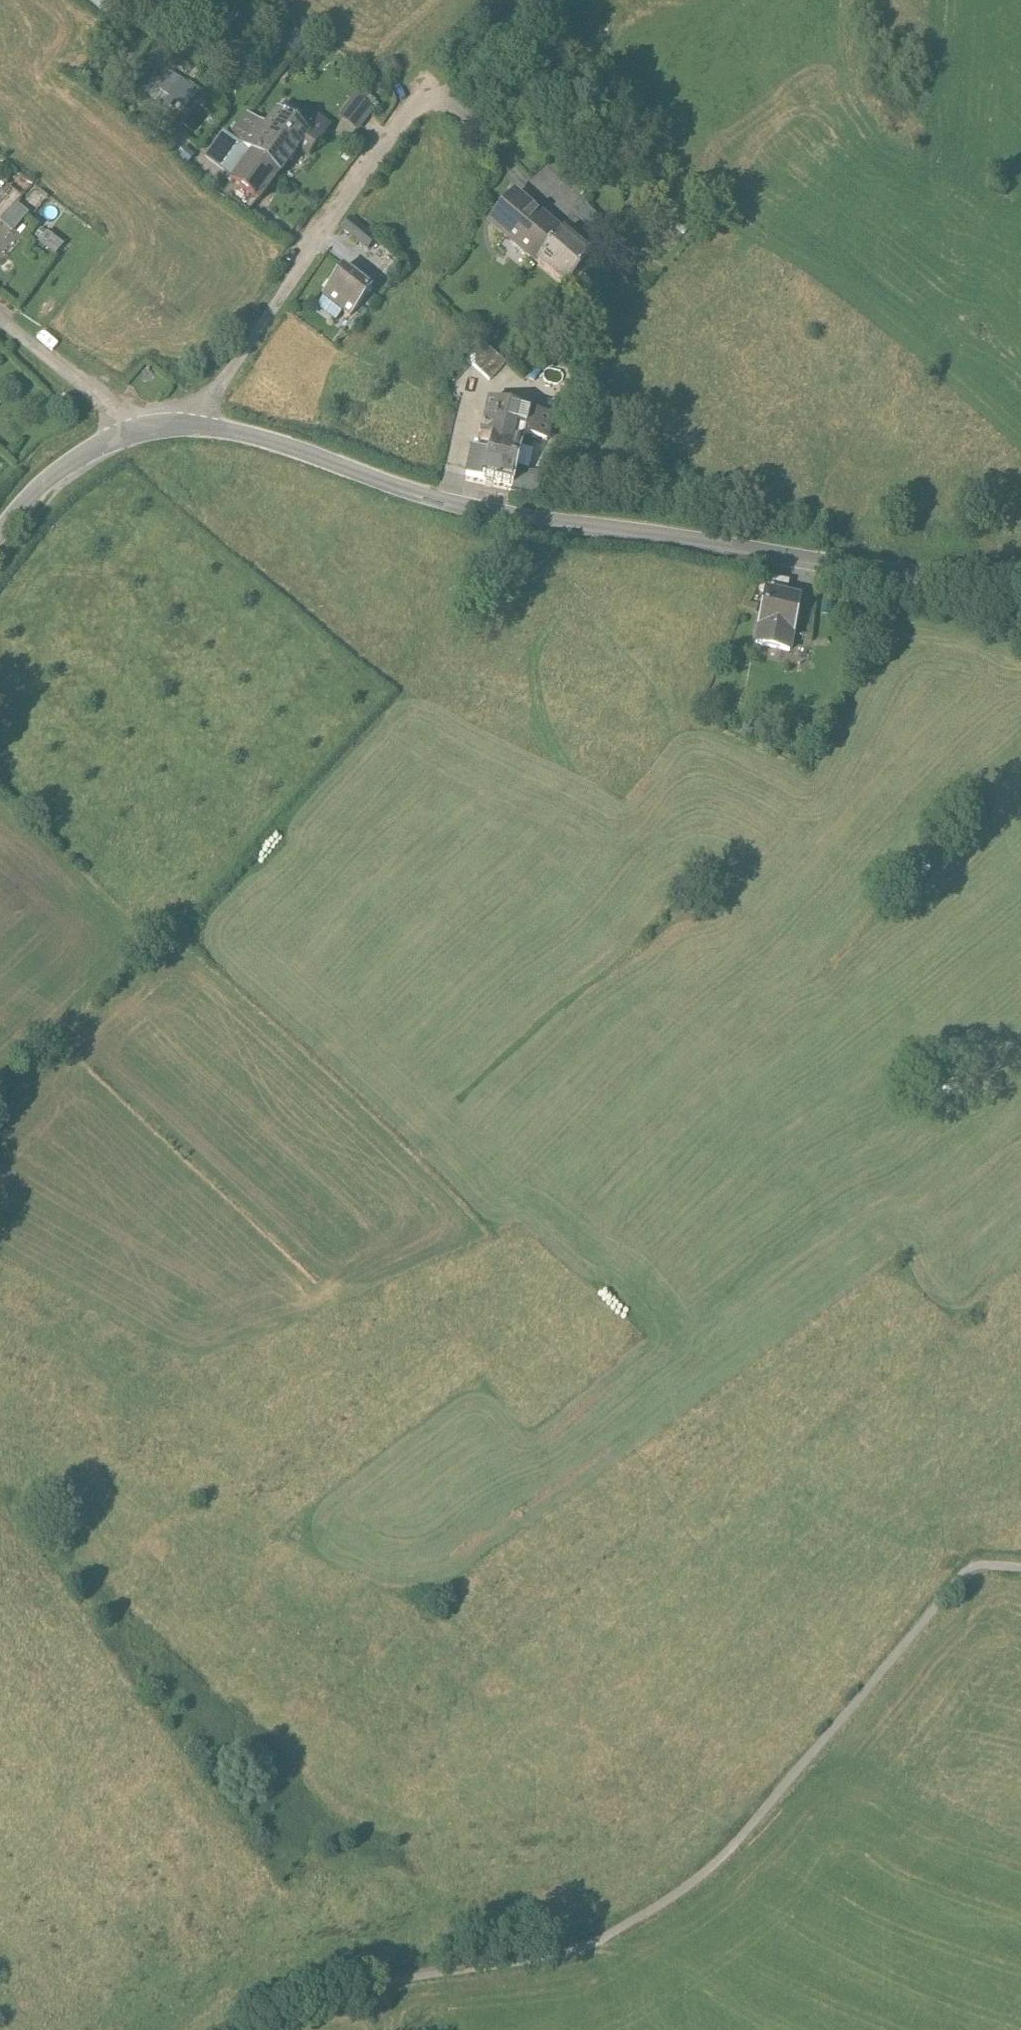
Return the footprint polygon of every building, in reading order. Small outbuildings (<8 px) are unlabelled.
[(114,20),(129,0),(88,0),(114,20)] [(162,64),(143,90),(168,108),(174,99),(186,108),(199,91),(162,64)] [(358,130),(374,111),(354,93),(337,113),(358,130)] [(301,113),(285,101),(278,111),(294,123),(301,113)] [(266,127),(249,152),(251,154),(278,174),(299,146),(309,153),(325,131),(309,119),(302,129),(294,123),(278,111),(277,111),(266,127)] [(266,127),(251,115),(233,141),(249,152),(266,127)] [(249,152),(233,141),(226,151),(229,153),(225,158),(232,163),(236,158),(242,162),(249,152)] [(278,174),(251,154),(231,183),(257,202),(278,174)] [(0,197),(0,223),(14,206),(19,200),(7,190),(0,197)] [(555,241),(523,212),(529,206),(516,195),(489,226),(505,239),(497,248),(521,268),(528,260),(534,265),(555,241)] [(14,206),(0,223),(0,224),(12,234),(27,216),(14,206)] [(375,240),(351,221),(344,230),(368,250),(375,240)] [(585,266),(555,241),(534,265),(564,291),(585,266)] [(372,289),(343,267),(322,295),(323,296),(343,311),(350,317),(372,289)] [(343,311),(323,296),(316,305),(336,320),(343,311)] [(531,418),(491,408),(483,438),(493,441),(490,453),(476,449),(470,473),(515,484),(526,441),(531,418)] [(552,423),(531,418),(526,441),(546,446),(552,423)] [(789,581),(763,577),(758,592),(765,593),(786,597),(789,581)] [(786,597),(765,593),(756,646),(789,652),(799,599),(786,597)]
